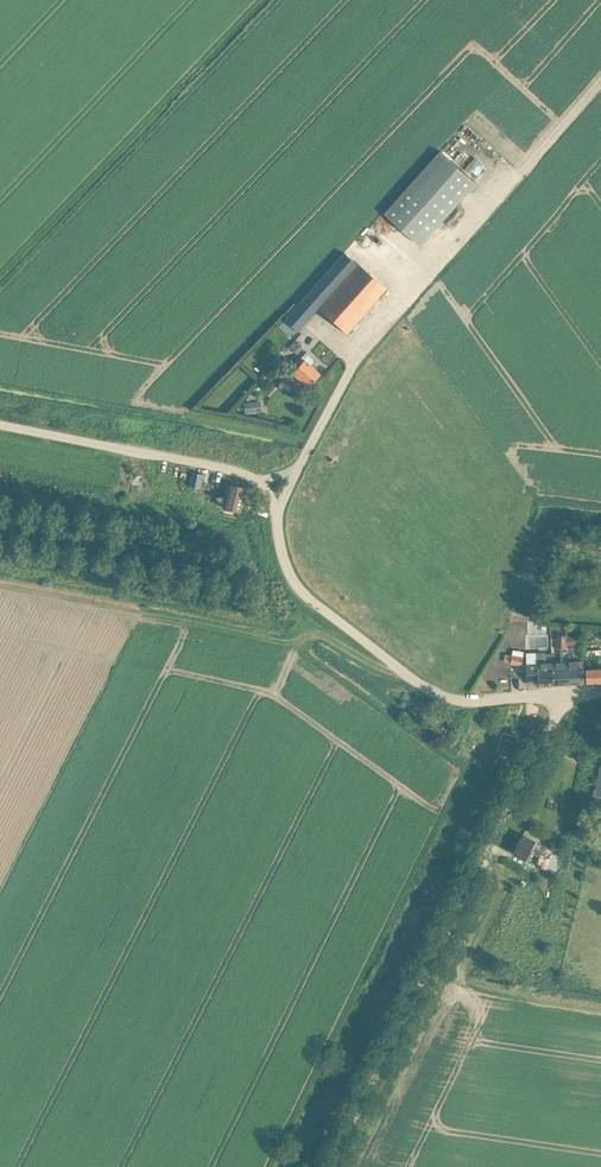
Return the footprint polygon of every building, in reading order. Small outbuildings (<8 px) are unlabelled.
[(421,245),(477,184),(440,151),(385,213),(421,245)] [(356,264),(344,252),(284,319),(298,331),(318,308),(317,307),(356,264)] [(346,332),(385,288),(357,263),(356,264),(317,307),(318,308),(346,332)] [(307,387),(320,374),(311,366),(316,360),(309,354),(291,373),(307,387)] [(201,488),(201,485),(203,473),(191,471),(189,486),(201,488)] [(240,510),(245,488),(227,484),(222,506),(240,510)] [(570,683),(567,647),(567,635),(558,635),(559,649),(564,648),(564,652),(562,652),(562,662),(553,662),(555,684),(570,683)] [(575,661),(574,646),(567,647),(570,683),(585,682),(583,660),(575,661)] [(553,662),(553,654),(552,653),(545,653),(545,652),(538,652),(538,663),(527,664),(528,684),(539,684),(539,685),(540,685),(555,684),(553,662)] [(505,654),(504,662),(511,663),(522,665),(523,657),(512,655),(505,654)] [(600,682),(600,668),(586,669),(587,682),(600,682)] [(593,802),(600,804),(600,767),(593,802)] [(523,835),(514,853),(524,859),(527,860),(530,861),(531,859),(528,857),(536,842),(533,841),(523,835)] [(544,846),(536,865),(547,870),(555,851),(544,846)]
